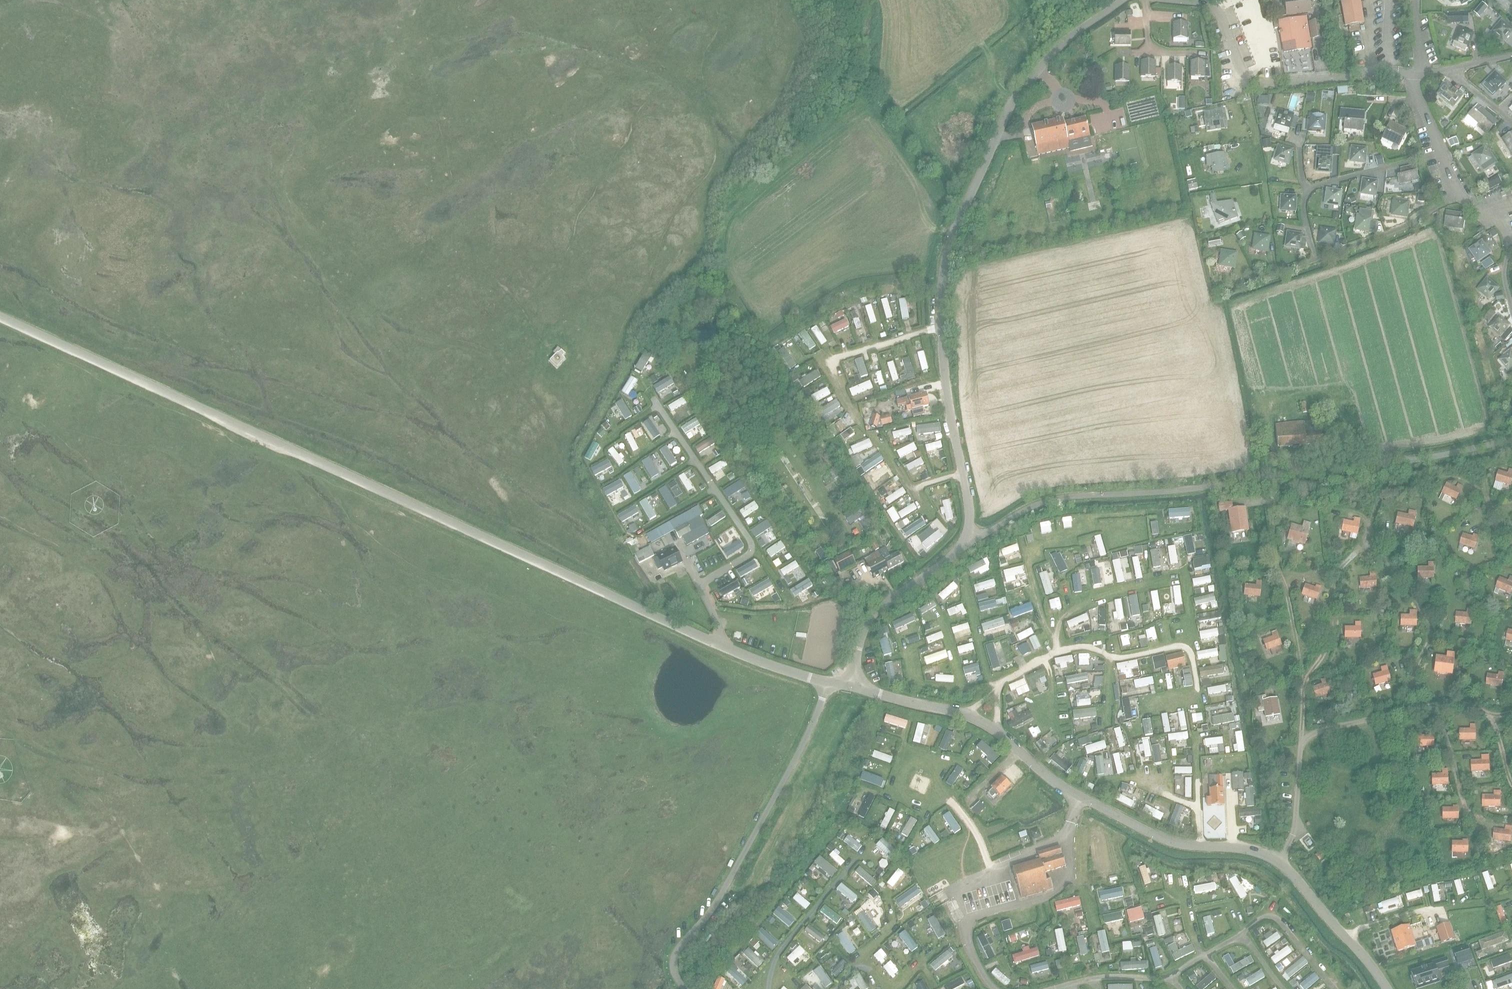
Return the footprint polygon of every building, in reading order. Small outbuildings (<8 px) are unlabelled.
[(1294,14),(1311,11),(1309,1),(1315,0),(1283,0),(1286,16),(1295,15),(1294,14)] [(1345,26),(1364,23),(1360,0),(1341,0),(1345,26)] [(1482,3),(1474,13),(1480,18),(1488,8),(1482,3)] [(1273,22),(1274,29),(1280,27),(1282,40),(1295,37),(1297,50),(1310,48),(1305,17),(1279,21),(1273,22)] [(1309,22),(1311,39),(1323,37),(1320,20),(1309,22)] [(1173,22),(1173,38),(1187,38),(1187,22),(1173,22)] [(1504,42),(1511,31),(1511,30),(1502,22),(1493,33),(1504,42)] [(1454,42),(1467,47),(1472,34),(1460,29),(1454,42)] [(1114,31),(1114,45),(1130,45),(1130,31),(1114,31)] [(1141,77),(1155,77),(1155,76),(1160,76),(1160,69),(1155,69),(1155,61),(1141,61),(1141,77)] [(1190,77),(1204,77),(1210,77),(1211,69),(1205,69),(1204,61),(1190,61),(1190,77)] [(1115,66),(1115,82),(1129,82),(1129,66),(1115,66)] [(1167,82),(1181,82),(1181,66),(1167,66),(1167,82)] [(1486,83),(1482,87),(1492,97),(1496,93),(1506,83),(1496,73),(1486,83)] [(1447,84),(1439,95),(1450,103),(1452,100),(1456,103),(1462,95),(1447,84)] [(1224,108),(1204,112),(1204,120),(1206,131),(1226,128),(1226,121),(1224,108)] [(1474,109),(1469,115),(1479,124),(1477,126),(1488,134),(1497,123),(1480,109),(1478,112),(1474,109)] [(1343,128),(1363,130),(1365,113),(1345,111),(1340,111),(1339,120),(1344,121),(1343,128)] [(1276,125),(1275,130),(1288,134),(1289,129),(1290,128),(1295,129),(1298,117),(1293,116),(1280,112),(1276,125)] [(1310,130),(1324,131),(1325,117),(1311,116),(1310,130)] [(1031,126),(1036,146),(1038,155),(1069,147),(1067,139),(1079,136),(1079,140),(1090,137),(1085,118),(1064,123),(1063,118),(1031,126)] [(1441,123),(1446,127),(1450,123),(1445,119),(1441,123)] [(1382,137),(1400,145),(1406,134),(1392,127),(1393,124),(1389,122),(1382,137)] [(1503,139),(1511,153),(1511,133),(1503,139)] [(1456,138),(1448,141),(1451,148),(1459,145),(1456,138)] [(1270,139),(1262,140),(1263,149),(1271,148),(1270,139)] [(1275,160),(1288,164),(1292,151),(1279,147),(1275,160)] [(1317,148),(1316,158),(1318,158),(1317,172),(1330,173),(1331,159),(1332,149),(1317,148)] [(1351,162),(1364,163),(1366,149),(1352,148),(1351,162)] [(1485,149),(1474,156),(1481,167),(1484,172),(1497,164),(1487,148),(1485,149)] [(1226,162),(1227,160),(1224,154),(1206,156),(1208,167),(1214,166),(1214,167),(1215,170),(1222,169),(1223,171),(1229,169),(1226,162)] [(1381,156),(1375,157),(1377,165),(1383,164),(1381,156)] [(1397,176),(1399,184),(1419,179),(1416,166),(1401,170),(1402,175),(1397,176)] [(1499,177),(1486,183),(1489,189),(1502,182),(1499,177)] [(1194,179),(1186,181),(1188,191),(1196,189),(1194,179)] [(1361,194),(1375,196),(1377,182),(1364,180),(1361,194)] [(1422,184),(1414,186),(1415,192),(1423,189),(1422,184)] [(1326,204),(1339,206),(1342,193),(1329,191),(1326,204)] [(1282,211),(1296,211),(1296,207),(1299,207),(1299,199),(1296,199),(1296,198),(1282,197),(1282,211)] [(1237,218),(1236,216),(1232,202),(1215,205),(1212,206),(1213,212),(1216,212),(1217,222),(1224,220),(1225,222),(1237,218)] [(1393,215),(1406,217),(1408,204),(1395,202),(1393,215)] [(1357,217),(1355,231),(1369,233),(1376,234),(1377,222),(1370,221),(1371,219),(1372,212),(1360,210),(1359,217),(1357,217)] [(1466,220),(1461,219),(1462,214),(1447,212),(1445,225),(1464,228),(1466,220)] [(1318,243),(1332,246),(1334,232),(1321,230),(1318,243)] [(1242,232),(1236,235),(1240,241),(1245,238),(1242,232)] [(1289,233),(1286,247),(1300,249),(1305,250),(1307,238),(1302,238),(1302,235),(1289,233)] [(1256,236),(1253,249),(1267,251),(1269,238),(1256,236)] [(1219,237),(1207,240),(1209,247),(1220,245),(1219,237)] [(1471,249),(1479,261),(1490,253),(1482,241),(1471,249)] [(1220,265),(1234,267),(1236,254),(1222,252),(1220,265)] [(1479,289),(1489,299),(1498,288),(1488,279),(1479,289)] [(1502,292),(1495,293),(1496,300),(1504,299),(1502,292)] [(880,301),(885,319),(892,317),(886,299),(880,301)] [(905,299),(898,300),(901,320),(908,319),(906,305),(908,305),(908,302),(905,302),(905,299)] [(870,305),(864,307),(869,324),(875,322),(870,305)] [(1491,309),(1485,316),(1489,320),(1496,313),(1491,309)] [(854,311),(849,313),(855,330),(861,328),(854,311)] [(1491,328),(1505,340),(1511,332),(1511,330),(1509,327),(1510,326),(1500,317),(1491,328)] [(844,320),(829,327),(832,334),(837,332),(838,334),(841,332),(840,330),(847,327),(844,320)] [(815,326),(810,329),(821,346),(826,342),(815,326)] [(804,330),(798,334),(808,351),(815,347),(804,330)] [(555,355),(550,360),(557,367),(565,359),(563,357),(565,354),(561,350),(558,347),(552,352),(555,355)] [(779,350),(789,365),(794,362),(789,355),(792,353),(789,349),(786,351),(784,347),(779,350)] [(1501,360),(1510,371),(1511,373),(1511,349),(1510,350),(1511,352),(1501,360)] [(652,354),(645,350),(633,370),(640,374),(652,354)] [(923,352),(916,353),(921,371),(928,370),(923,352)] [(905,356),(898,358),(903,376),(910,374),(905,356)] [(893,362),(886,364),(891,381),(898,379),(893,362)] [(816,371),(798,382),(802,389),(820,377),(816,371)] [(880,372),(874,373),(876,379),(872,380),(874,384),(877,383),(878,386),(884,384),(880,372)] [(654,375),(649,378),(653,384),(657,381),(654,375)] [(859,375),(853,377),(854,379),(856,383),(861,381),(859,375)] [(636,381),(629,377),(620,392),(627,396),(636,381)] [(666,377),(651,386),(655,393),(670,383),(666,377)] [(869,381),(848,390),(851,397),(872,388),(869,381)] [(813,403),(829,395),(825,388),(818,392),(817,389),(812,392),(813,394),(809,396),(813,403)] [(897,401),(898,406),(905,404),(907,411),(912,410),(913,417),(924,414),(922,407),(928,406),(925,393),(908,397),(908,398),(897,401)] [(682,398),(667,407),(670,412),(685,403),(682,398)] [(631,417),(620,400),(613,404),(624,421),(631,417)] [(822,418),(839,407),(836,402),(826,408),(825,406),(818,410),(822,418)] [(638,406),(633,409),(637,414),(642,411),(638,406)] [(873,414),(869,426),(870,427),(877,429),(882,427),(882,425),(892,423),(890,415),(880,418),(879,418),(880,416),(873,414)] [(656,434),(646,418),(640,422),(650,438),(656,434)] [(695,419),(680,428),(684,434),(699,425),(695,419)] [(835,425),(840,432),(846,429),(840,421),(835,425)] [(606,422),(601,426),(606,431),(610,427),(606,422)] [(1310,422),(1275,425),(1277,447),(1327,442),(1326,434),(1321,434),(1321,427),(1310,428),(1310,422)] [(939,424),(915,427),(916,436),(940,433),(939,424)] [(601,428),(596,433),(601,437),(605,433),(601,428)] [(850,429),(840,436),(844,441),(854,434),(850,429)] [(909,429),(891,433),(893,439),(911,435),(909,429)] [(632,452),(637,450),(629,434),(623,436),(632,452)] [(693,448),(697,455),(714,444),(710,437),(693,448)] [(868,440),(849,448),(852,456),(871,448),(868,440)] [(938,442),(924,446),(926,452),(932,450),(933,452),(938,451),(937,449),(940,448),(938,442)] [(597,446),(592,443),(583,458),(588,461),(597,446)] [(913,445),(898,452),(900,458),(916,450),(913,445)] [(658,451),(668,465),(673,462),(668,454),(670,452),(666,446),(658,451)] [(622,462),(611,448),(606,452),(617,466),(622,462)] [(1264,450),(1266,467),(1276,466),(1275,454),(1272,454),(1271,449),(1264,450)] [(657,475),(646,459),(640,462),(651,479),(657,475)] [(920,459),(905,467),(908,472),(914,469),(915,471),(920,468),(919,466),(923,464),(920,459)] [(707,469),(710,475),(726,465),(723,460),(707,469)] [(607,461),(591,469),(594,474),(610,466),(607,461)] [(860,466),(856,469),(860,476),(865,473),(860,466)] [(1511,486),(1511,482),(1511,474),(1500,471),(1496,481),(1511,486)] [(628,473),(622,477),(633,495),(639,491),(628,473)] [(887,473),(873,482),(877,488),(891,478),(887,473)] [(683,474),(677,477),(686,492),(692,489),(683,474)] [(723,492),(726,497),(741,488),(738,482),(723,492)] [(1441,494),(1455,500),(1460,490),(1456,488),(1446,483),(1441,494)] [(614,503),(620,500),(611,484),(606,487),(614,503)] [(884,487),(878,491),(881,496),(887,492),(884,487)] [(658,492),(666,505),(672,502),(664,488),(658,492)] [(779,488),(774,492),(781,500),(786,497),(779,488)] [(901,488),(884,500),(888,505),(905,494),(901,488)] [(645,499),(638,503),(648,521),(656,517),(645,499)] [(738,512),(742,518),(758,508),(754,501),(738,512)] [(952,520),(948,501),(941,503),(942,508),(939,509),(940,515),(944,514),(945,521),(952,520)] [(1219,504),(1219,511),(1229,510),(1232,532),(1247,530),(1244,507),(1232,509),(1231,503),(1220,504),(1219,504)] [(913,504),(897,514),(900,519),(916,509),(913,504)] [(633,507),(618,516),(622,522),(637,513),(633,507)] [(856,507),(843,515),(850,525),(863,516),(856,507)] [(721,512),(706,522),(709,527),(725,518),(721,512)] [(1396,524),(1410,527),(1413,516),(1407,515),(1398,513),(1396,524)] [(919,515),(904,525),(908,531),(923,520),(919,515)] [(700,517),(674,531),(678,539),(682,537),(687,546),(695,541),(709,534),(700,517)] [(750,531),(754,537),(770,526),(766,520),(750,531)] [(1344,520),(1342,532),(1357,534),(1359,523),(1353,522),(1344,520)] [(899,522),(895,525),(898,531),(903,528),(904,527),(901,522),(899,522)] [(1291,525),(1287,539),(1292,540),(1292,541),(1297,543),(1297,542),(1304,544),(1310,524),(1303,522),(1302,528),(1291,525)] [(633,524),(627,528),(631,534),(636,530),(633,524)] [(732,530),(717,539),(720,545),(735,535),(732,530)] [(938,531),(921,544),(925,550),(942,537),(938,531)] [(1464,534),(1460,545),(1474,550),(1478,539),(1472,537),(1464,534)] [(1100,536),(1093,538),(1099,557),(1105,555),(1100,536)] [(1190,537),(1183,539),(1186,555),(1193,554),(1190,537)] [(636,539),(626,543),(629,548),(638,544),(636,539)] [(765,551),(769,558),(785,547),(781,541),(765,551)] [(870,543),(875,551),(879,548),(874,541),(870,543)] [(1016,545),(1000,551),(1002,557),(1018,551),(1016,545)] [(1134,550),(1129,550),(1129,556),(1135,555),(1142,554),(1141,546),(1134,547),(1134,550)] [(1175,546),(1167,548),(1170,566),(1177,564),(1175,546)] [(635,554),(639,563),(654,555),(649,547),(635,554)] [(657,556),(664,571),(682,562),(675,548),(657,556)] [(890,557),(888,553),(885,548),(864,559),(873,578),(903,562),(898,552),(890,557)] [(828,559),(820,549),(815,552),(822,562),(828,559)] [(1157,550),(1150,551),(1152,568),(1160,567),(1157,550)] [(833,560),(839,571),(856,563),(850,551),(833,560)] [(919,554),(918,555),(921,559),(922,560),(927,556),(924,551),(919,554)] [(1058,574),(1067,570),(1059,554),(1056,555),(1055,553),(1049,556),(1058,574)] [(1207,566),(1206,558),(1192,560),(1193,563),(1191,563),(1193,570),(1201,568),(1201,567),(1207,566)] [(752,560),(738,568),(741,573),(745,571),(748,576),(758,570),(752,560)] [(1119,560),(1112,562),(1116,584),(1124,582),(1119,560)] [(982,561),(966,569),(969,574),(985,567),(982,561)] [(1417,568),(1418,579),(1433,579),(1433,564),(1428,564),(1428,568),(1417,568)] [(803,578),(794,565),(786,570),(796,583),(803,578)] [(1022,567),(1002,572),(1004,579),(1023,574),(1022,567)] [(1097,568),(1090,569),(1093,587),(1100,586),(1097,568)] [(1369,577),(1359,578),(1361,589),(1376,588),(1374,572),(1369,573),(1369,577)] [(1045,573),(1038,575),(1043,593),(1050,591),(1045,573)] [(1078,575),(1071,576),(1073,593),(1080,592),(1078,575)] [(1496,588),(1510,594),(1511,590),(1511,576),(1510,575),(1508,581),(1500,578),(1496,588)] [(833,580),(824,584),(828,593),(837,588),(845,588),(839,576),(833,580)] [(1208,576),(1196,578),(1198,587),(1210,585),(1208,576)] [(993,581),(972,587),(974,593),(995,587),(993,581)] [(735,582),(718,592),(722,598),(739,588),(735,582)] [(952,583),(938,596),(942,601),(957,588),(952,583)] [(1245,585),(1244,596),(1260,597),(1261,584),(1256,583),(1256,586),(1245,585)] [(766,597),(758,584),(752,587),(761,600),(766,597)] [(1306,585),(1302,595),(1316,600),(1320,590),(1315,588),(1306,585)] [(812,587),(806,591),(809,596),(815,592),(812,587)] [(1179,587),(1172,588),(1174,606),(1181,605),(1179,587)] [(1157,592),(1150,593),(1153,611),(1160,610),(1157,592)] [(776,595),(771,598),(774,603),(780,600),(776,595)] [(1212,595),(1196,599),(1197,605),(1213,602),(1212,595)] [(1136,597),(1130,598),(1133,617),(1140,615),(1136,597)] [(742,598),(740,605),(747,607),(749,600),(742,598)] [(1049,600),(1044,601),(1048,615),(1053,613),(1049,600)] [(1120,600),(1113,601),(1116,620),(1123,619),(1120,600)] [(933,601),(918,611),(921,616),(936,606),(933,601)] [(998,601),(978,606),(982,618),(1002,612),(998,601)] [(962,605),(946,611),(948,617),(964,610),(962,605)] [(1026,607),(1009,614),(1011,620),(1028,613),(1026,607)] [(1410,615),(1401,615),(1401,627),(1416,627),(1416,610),(1410,610),(1410,615)] [(1455,624),(1471,625),(1472,610),(1467,610),(1467,614),(1456,613),(1455,624)] [(1219,612),(1197,616),(1198,624),(1220,621),(1219,612)] [(913,613),(895,621),(898,627),(915,619),(913,613)] [(1085,615),(1066,623),(1068,629),(1088,620),(1085,615)] [(1016,619),(1010,622),(1012,628),(1019,625),(1016,619)] [(1001,620),(980,626),(983,633),(1003,626),(1001,620)] [(968,624),(950,629),(952,635),(970,630),(968,624)] [(1344,627),(1344,639),(1360,638),(1360,628),(1355,628),(1344,627)] [(1223,628),(1200,632),(1201,638),(1220,635),(1221,640),(1225,639),(1223,628)] [(1030,629),(1016,636),(1019,642),(1033,635),(1030,629)] [(919,630),(901,635),(903,641),(920,636),(919,630)] [(1273,638),(1264,641),(1267,652),(1282,646),(1278,636),(1276,630),(1271,632),(1273,638)] [(1136,632),(1118,636),(1121,647),(1139,643),(1136,632)] [(926,638),(928,644),(942,639),(940,633),(926,638)] [(1013,636),(1008,639),(1010,645),(1016,642),(1013,636)] [(1035,636),(1028,639),(1033,651),(1040,648),(1035,636)] [(886,641),(880,643),(884,658),(890,656),(886,641)] [(1027,643),(1018,647),(1022,657),(1031,653),(1027,643)] [(972,644),(956,648),(958,655),(974,650),(972,644)] [(992,644),(984,646),(992,671),(999,668),(992,644)] [(1217,650),(1200,653),(1201,658),(1218,655),(1217,650)] [(1436,657),(1434,671),(1437,672),(1437,673),(1445,674),(1445,673),(1451,673),(1453,659),(1454,653),(1447,652),(1446,658),(1436,657)] [(946,653),(930,658),(932,664),(948,659),(946,653)] [(1165,657),(1168,670),(1185,666),(1182,653),(1165,657)] [(1163,656),(1151,659),(1154,671),(1161,670),(1166,668),(1163,656)] [(1071,657),(1054,660),(1055,666),(1073,662),(1071,657)] [(1136,661),(1115,665),(1116,671),(1138,667),(1136,661)] [(886,684),(896,682),(894,671),(895,670),(894,664),(880,667),(882,673),(884,673),(886,684)] [(977,664),(961,668),(963,675),(979,671),(977,664)] [(865,667),(867,673),(873,671),(871,665),(865,667)] [(929,666),(917,668),(918,674),(931,672),(929,666)] [(1218,668),(1201,671),(1202,677),(1219,674),(1218,668)] [(1045,677),(1042,670),(1025,678),(1030,690),(1035,688),(1033,682),(1045,677)] [(1178,670),(1172,671),(1175,688),(1181,687),(1178,670)] [(1373,675),(1376,686),(1391,682),(1388,671),(1382,673),(1373,675)] [(934,682),(952,684),(953,677),(942,677),(942,674),(938,674),(938,676),(935,676),(934,682)] [(1086,674),(1064,679),(1065,686),(1088,682),(1086,674)] [(1487,685),(1502,687),(1504,677),(1498,676),(1488,675),(1487,685)] [(1095,677),(1094,686),(1102,687),(1103,677),(1095,677)] [(1152,678),(1133,682),(1134,688),(1153,685),(1152,678)] [(1323,685),(1313,688),(1317,698),(1331,694),(1326,679),(1322,680),(1323,685)] [(1023,680),(1008,686),(1010,692),(1026,685),(1023,680)] [(1225,686),(1207,689),(1208,695),(1226,692),(1225,686)] [(1075,699),(1076,708),(1090,707),(1089,697),(1075,699)] [(1263,697),(1257,698),(1259,709),(1264,708),(1266,718),(1267,724),(1281,722),(1280,716),(1277,698),(1264,701),(1263,697)] [(1128,700),(1121,701),(1124,722),(1132,720),(1128,700)] [(1094,710),(1072,712),(1073,720),(1095,718),(1094,710)] [(1013,729),(1032,719),(1029,712),(1018,717),(1015,712),(1007,716),(1013,729)] [(1177,713),(1180,731),(1187,730),(1183,712),(1177,713)] [(1191,715),(1192,724),(1203,723),(1201,713),(1191,715)] [(1160,716),(1164,733),(1170,732),(1167,715),(1160,716)] [(1232,715),(1211,719),(1213,727),(1234,723),(1232,715)] [(905,722),(886,716),(885,722),(903,728),(905,722)] [(1141,723),(1133,724),(1134,734),(1143,732),(1141,723)] [(923,726),(917,724),(912,743),(919,744),(922,732),(925,733),(927,727),(923,726)] [(1027,724),(1022,728),(1033,741),(1038,737),(1027,724)] [(1461,738),(1476,738),(1476,727),(1472,726),(1471,729),(1461,729),(1461,738)] [(1119,729),(1113,730),(1118,749),(1125,747),(1119,729)] [(953,735),(945,732),(937,750),(945,753),(953,735)] [(1187,733),(1167,736),(1168,743),(1187,740),(1187,733)] [(1244,752),(1241,733),(1234,734),(1237,753),(1244,752)] [(1418,745),(1433,745),(1433,733),(1429,733),(1429,735),(1418,735),(1418,745)] [(1040,740),(1035,744),(1044,755),(1049,751),(1044,746),(1046,744),(1043,740),(1041,742),(1040,740)] [(1208,747),(1209,754),(1223,753),(1222,740),(1207,741),(1207,747),(1208,747)] [(1148,741),(1141,742),(1144,758),(1151,757),(1148,741)] [(998,759),(981,742),(975,748),(992,765),(998,759)] [(1084,748),(1086,755),(1106,749),(1103,742),(1084,748)] [(1158,746),(1151,748),(1153,765),(1161,764),(1158,746)] [(889,764),(891,758),(876,753),(874,759),(889,764)] [(1118,754),(1112,756),(1116,775),(1123,774),(1118,754)] [(1053,755),(1049,760),(1065,774),(1066,773),(1069,769),(1072,766),(1063,758),(1061,761),(1053,755)] [(1482,761),(1472,761),(1472,771),(1489,771),(1489,756),(1482,756),(1482,761)] [(1101,759),(1094,759),(1096,776),(1103,776),(1101,759)] [(1086,765),(1080,762),(1073,777),(1079,780),(1086,765)] [(957,767),(945,784),(950,788),(963,771),(957,767)] [(1232,773),(1232,791),(1243,790),(1243,780),(1243,774),(1243,772),(1232,773)] [(1433,783),(1448,783),(1448,772),(1443,772),(1443,774),(1433,774),(1433,783)] [(882,783),(864,776),(862,781),(880,788),(882,783)] [(1210,789),(1209,789),(1210,797),(1207,798),(1207,806),(1223,805),(1222,788),(1222,776),(1209,776),(1210,789)] [(992,788),(987,793),(993,799),(998,794),(999,796),(1010,786),(1001,777),(991,787),(992,788)] [(1086,782),(1084,787),(1090,791),(1093,786),(1086,782)] [(1253,789),(1245,790),(1245,795),(1243,795),(1243,800),(1245,800),(1245,808),(1253,808),(1253,789)] [(1494,795),(1483,795),(1483,806),(1500,807),(1501,791),(1494,791),(1494,795)] [(1117,794),(1114,800),(1130,808),(1133,803),(1117,794)] [(863,819),(874,798),(869,796),(858,817),(863,819)] [(971,809),(976,815),(985,807),(979,801),(971,809)] [(1182,808),(1176,805),(1169,823),(1175,826),(1182,808)] [(1443,817),(1458,817),(1458,805),(1454,805),(1454,808),(1443,808),(1443,817)] [(1141,812),(1160,822),(1163,815),(1145,806),(1141,812)] [(894,813),(888,810),(879,828),(884,831),(894,813)] [(949,816),(944,820),(954,834),(959,830),(949,816)] [(906,839),(916,822),(910,819),(899,835),(906,839)] [(928,827),(923,831),(933,846),(938,842),(928,827)] [(1495,838),(1510,840),(1511,828),(1506,828),(1506,830),(1496,829),(1495,838)] [(946,831),(940,835),(944,840),(949,835),(946,831)] [(861,847),(847,836),(842,843),(856,853),(861,847)] [(1013,838),(993,843),(995,850),(1015,844),(1013,838)] [(898,854),(882,839),(874,848),(890,862),(898,854)] [(1452,850),(1467,850),(1468,839),(1463,839),(1463,841),(1452,841),(1452,850)] [(830,843),(826,848),(831,852),(835,847),(830,843)] [(1037,853),(1039,860),(1043,873),(1044,873),(1065,866),(1059,846),(1037,853)] [(832,852),(828,857),(839,868),(844,863),(837,856),(839,854),(835,851),(833,853),(832,852)] [(1320,851),(1315,855),(1319,860),(1324,855),(1320,851)] [(836,873),(818,857),(812,865),(830,880),(836,873)] [(1043,873),(1039,860),(1012,868),(1021,898),(1053,888),(1050,879),(1046,880),(1044,873),(1043,873)] [(1144,867),(1138,869),(1144,886),(1150,884),(1147,875),(1149,874),(1148,870),(1145,870),(1144,867)] [(876,883),(858,868),(854,874),(871,888),(876,883)] [(879,868),(875,873),(879,877),(884,871),(879,868)] [(886,884),(891,888),(903,875),(897,870),(886,884)] [(1223,874),(1217,876),(1219,882),(1225,880),(1223,874)] [(1235,878),(1229,881),(1240,901),(1246,897),(1235,878)] [(1214,884),(1193,888),(1194,895),(1215,891),(1214,884)] [(856,898),(840,885),(835,891),(851,904),(856,898)] [(916,895),(912,889),(895,902),(898,907),(916,895)] [(1120,889),(1097,895),(1099,903),(1122,898),(1120,889)] [(873,890),(868,895),(873,900),(878,895),(873,890)] [(796,894),(791,900),(805,911),(809,906),(796,894)] [(1078,898),(1053,904),(1055,913),(1080,907),(1078,898)] [(785,899),(782,904),(786,908),(790,903),(785,899)] [(1131,899),(1124,901),(1126,907),(1133,905),(1131,899)] [(824,906),(819,913),(836,926),(840,919),(824,906)] [(1140,908),(1126,912),(1129,924),(1143,920),(1140,908)] [(779,911),(774,917),(790,931),(794,925),(779,911)] [(862,913),(856,917),(869,935),(875,930),(862,913)] [(1120,913),(1102,917),(1103,925),(1122,921),(1120,913)] [(1160,916),(1153,918),(1158,938),(1165,936),(1160,916)] [(1210,918),(1202,920),(1206,936),(1214,934),(1210,918)] [(1009,920),(1000,923),(1003,932),(1012,929),(1009,920)] [(927,923),(921,922),(917,938),(923,939),(927,923)] [(1449,940),(1454,938),(1449,924),(1436,928),(1441,943),(1449,940)] [(1391,932),(1398,951),(1415,946),(1414,943),(1409,926),(1391,932)] [(823,939),(807,927),(803,932),(819,944),(823,939)] [(1152,928),(1144,930),(1146,936),(1153,934),(1152,928)] [(760,929),(754,935),(769,949),(775,944),(766,935),(768,933),(763,929),(761,931),(760,929)] [(857,952),(842,931),(835,936),(850,957),(857,952)] [(1061,931),(1054,932),(1057,954),(1065,952),(1061,931)] [(1097,933),(1101,954),(1109,953),(1104,932),(1097,933)] [(1266,941),(1263,943),(1267,949),(1280,939),(1276,934),(1269,938),(1267,936),(1264,938),(1266,941)] [(1014,935),(1008,937),(1010,944),(1016,941),(1014,935)] [(983,936),(976,939),(987,961),(993,958),(988,947),(992,945),(989,939),(985,941),(983,936)] [(1082,937),(1076,939),(1080,957),(1087,956),(1082,937)] [(1171,937),(1163,940),(1165,945),(1173,941),(1171,937)] [(795,941),(789,947),(792,950),(797,944),(795,941)] [(1174,943),(1167,947),(1174,961),(1194,951),(1191,945),(1178,951),(1174,943)] [(899,968),(919,952),(914,945),(894,962),(899,968)] [(1453,949),(1456,960),(1470,955),(1467,945),(1453,949)] [(798,947),(786,960),(791,965),(803,953),(798,947)] [(1023,953),(1011,957),(1014,965),(1038,958),(1036,949),(1029,952),(1028,948),(1021,950),(1023,953)] [(1156,948),(1148,951),(1154,970),(1162,968),(1156,948)] [(1270,960),(1274,966),(1291,954),(1287,948),(1270,960)] [(747,949),(742,955),(756,969),(762,964),(756,958),(758,956),(754,953),(753,955),(747,949)] [(947,951),(929,966),(934,972),(952,957),(947,951)] [(1482,951),(1475,953),(1477,960),(1484,957),(1482,951)] [(1490,962),(1493,970),(1511,963),(1511,961),(1510,955),(1490,962)] [(1231,968),(1235,975),(1253,965),(1249,958),(1231,968)] [(1284,973),(1289,980),(1308,965),(1303,958),(1284,973)] [(1433,965),(1411,972),(1415,986),(1438,979),(1435,968),(1438,967),(1438,969),(1448,966),(1445,958),(1432,963),(1433,965)] [(1130,964),(1120,965),(1120,972),(1147,971),(1147,963),(1135,964),(1135,960),(1129,960),(1130,964)] [(842,961),(829,974),(834,979),(847,966),(842,961)] [(747,963),(743,967),(747,972),(751,967),(747,963)] [(1046,963),(1029,968),(1031,975),(1048,970),(1046,963)] [(1279,964),(1275,967),(1279,972),(1283,969),(1279,964)] [(817,967),(804,978),(808,983),(817,975),(819,977),(821,975),(819,973),(821,972),(817,967)] [(997,967),(990,975),(1005,987),(1009,982),(999,974),(1002,971),(997,967)] [(730,968),(725,973),(741,988),(745,983),(742,979),(743,978),(736,972),(735,973),(730,968)] [(1194,972),(1187,976),(1190,982),(1197,977),(1194,972)] [(1261,972),(1245,981),(1249,988),(1265,979),(1261,972)] [(858,975),(852,980),(857,988),(867,988),(858,975)] [(1195,988),(1196,988),(1206,988),(1216,981),(1211,975),(1195,988)] [(1302,988),(1308,988),(1319,981),(1314,976),(1300,987),(1302,988)] [(1491,983),(1493,988),(1502,988),(1511,985),(1511,976),(1491,983)] [(712,988),(720,988),(721,988),(723,988),(726,983),(723,982),(724,981),(717,978),(712,988)] [(942,988),(957,988),(964,985),(960,979),(942,988)] [(1293,980),(1288,984),(1292,988),(1297,984),(1293,980)]
